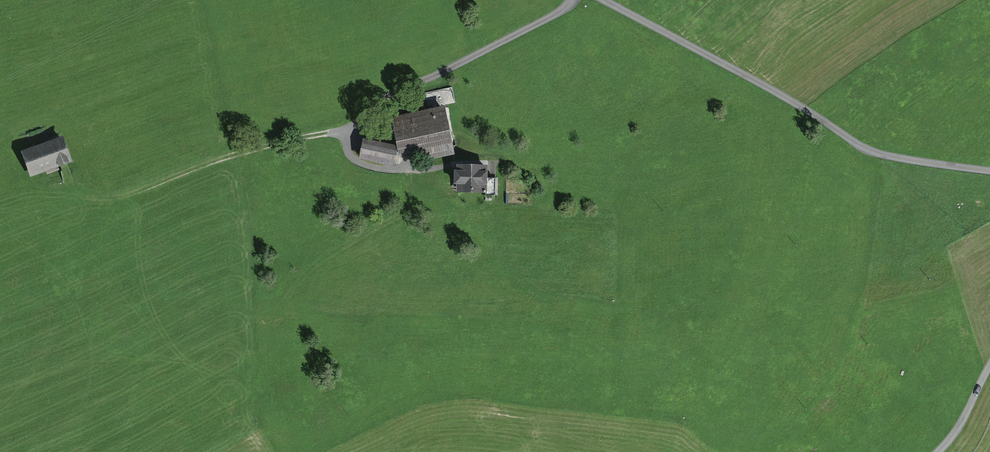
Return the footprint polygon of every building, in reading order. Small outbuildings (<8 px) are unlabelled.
[(444,107),(390,118),(396,146),(397,152),(398,156),(417,152),(420,162),(455,155),(444,107)] [(72,160),(62,136),(23,152),(33,176),(72,160)] [(396,146),(363,140),(359,159),(394,166),(397,152),(396,146)] [(490,162),(458,160),(456,186),(488,188),(490,162)]
